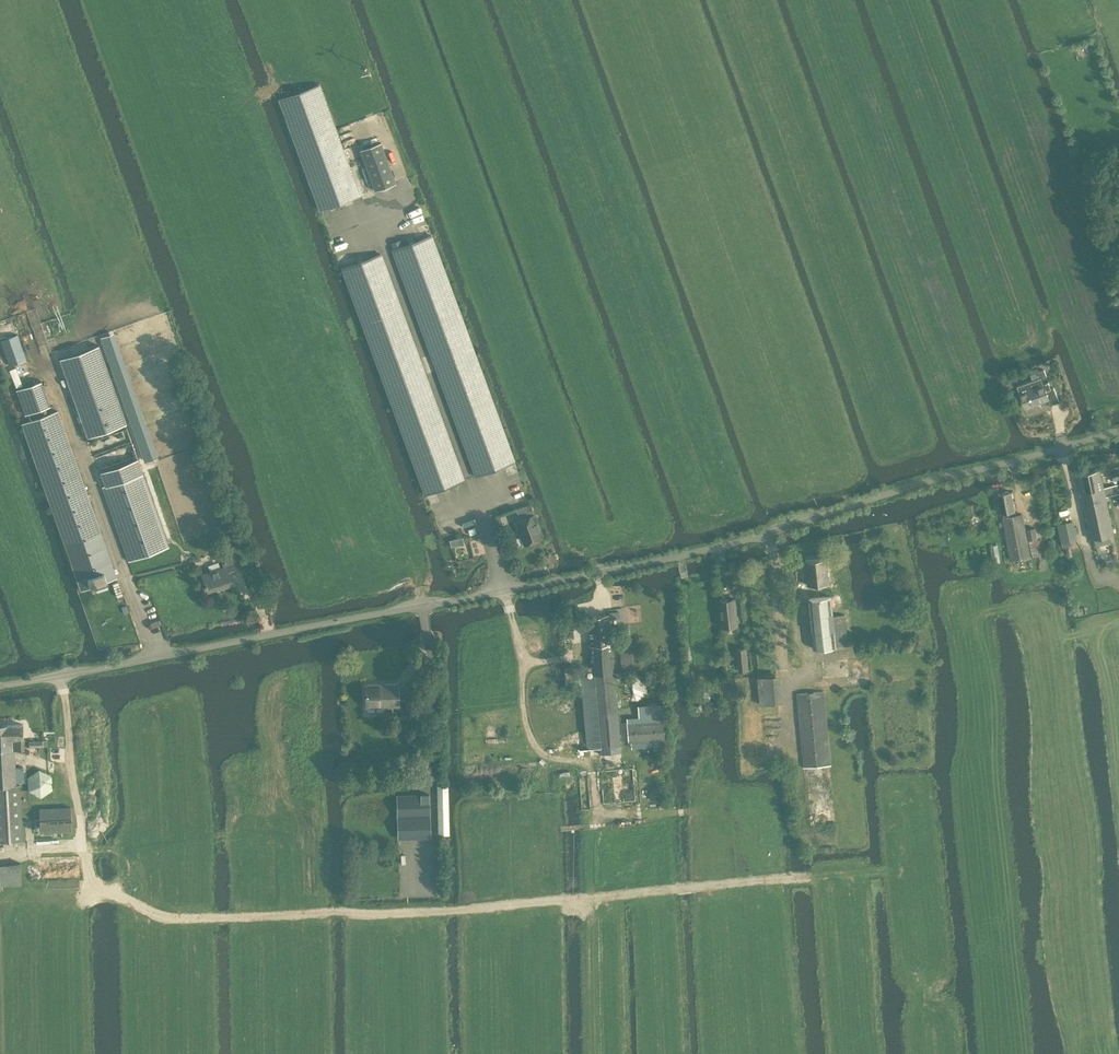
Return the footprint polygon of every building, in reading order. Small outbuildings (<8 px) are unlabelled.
[(280,100),(309,178),(321,210),(359,196),(319,85),(280,100)] [(396,183),(395,181),(381,142),(360,149),(375,191),(396,183)] [(392,249),(476,476),(514,462),(430,235),(404,245),(402,239),(391,243),(393,248),(392,249)] [(380,253),(377,254),(375,249),(366,252),(368,258),(342,268),(425,494),(464,480),(380,253)] [(88,437),(126,424),(99,347),(61,361),(88,437)] [(1025,384),(1017,387),(1020,393),(1025,408),(1048,399),(1051,405),(1059,402),(1054,387),(1051,388),(1049,381),(1043,383),(1041,378),(1047,376),(1044,370),(1031,375),(1033,381),(1025,384)] [(16,389),(25,414),(50,405),(41,380),(16,389)] [(80,590),(116,577),(59,414),(23,426),(80,590)] [(1106,499),(1109,498),(1108,496),(1118,493),(1118,484),(1104,487),(1100,470),(1078,475),(1091,539),(1114,534),(1106,499)] [(105,486),(102,487),(128,560),(168,546),(142,473),(105,486)] [(1021,514),(1014,515),(1013,511),(1015,510),(1012,491),(998,494),(1001,513),(1003,512),(1004,517),(1003,517),(1004,521),(999,522),(1000,527),(1005,526),(1011,560),(1040,555),(1037,539),(1035,527),(1026,529),(1028,539),(1026,540),(1021,514)] [(522,518),(515,521),(524,544),(542,537),(530,504),(518,508),(522,518)] [(1075,533),(1078,533),(1076,526),(1074,526),(1072,520),(1058,524),(1062,542),(1076,539),(1075,533)] [(202,575),(208,590),(222,585),(223,587),(233,584),(229,573),(235,571),(230,556),(222,559),(225,567),(202,575)] [(814,647),(836,645),(848,644),(845,614),(833,615),(830,594),(854,592),(853,581),(829,583),(827,559),(806,561),(814,647)] [(723,627),(738,625),(735,598),(720,600),(721,609),(720,611),(720,616),(722,617),(723,627)] [(620,744),(614,678),(621,680),(623,694),(636,700),(647,692),(646,678),(633,672),(624,678),(626,675),(613,671),(607,614),(587,616),(593,674),(592,674),(599,746),(620,744)] [(639,648),(620,650),(621,669),(641,668),(639,648)] [(740,670),(748,670),(746,648),(737,649),(740,670)] [(761,703),(778,702),(776,674),(758,676),(761,703)] [(366,685),(366,706),(398,705),(398,714),(406,714),(406,700),(398,700),(398,684),(366,685)] [(824,691),(797,693),(804,767),(831,765),(824,691)] [(667,719),(626,723),(628,743),(669,740),(667,719)] [(23,840),(20,785),(16,785),(15,770),(24,770),(23,766),(15,766),(14,749),(25,748),(24,738),(23,724),(0,724),(0,841),(23,840)] [(39,769),(27,777),(28,790),(40,797),(52,789),(51,775),(39,769)] [(438,833),(449,833),(447,785),(437,785),(438,833)] [(430,837),(429,794),(397,795),(398,838),(430,837)] [(71,807),(39,809),(41,831),(72,830),(71,807)] [(0,864),(0,884),(21,883),(20,863),(0,864)]
